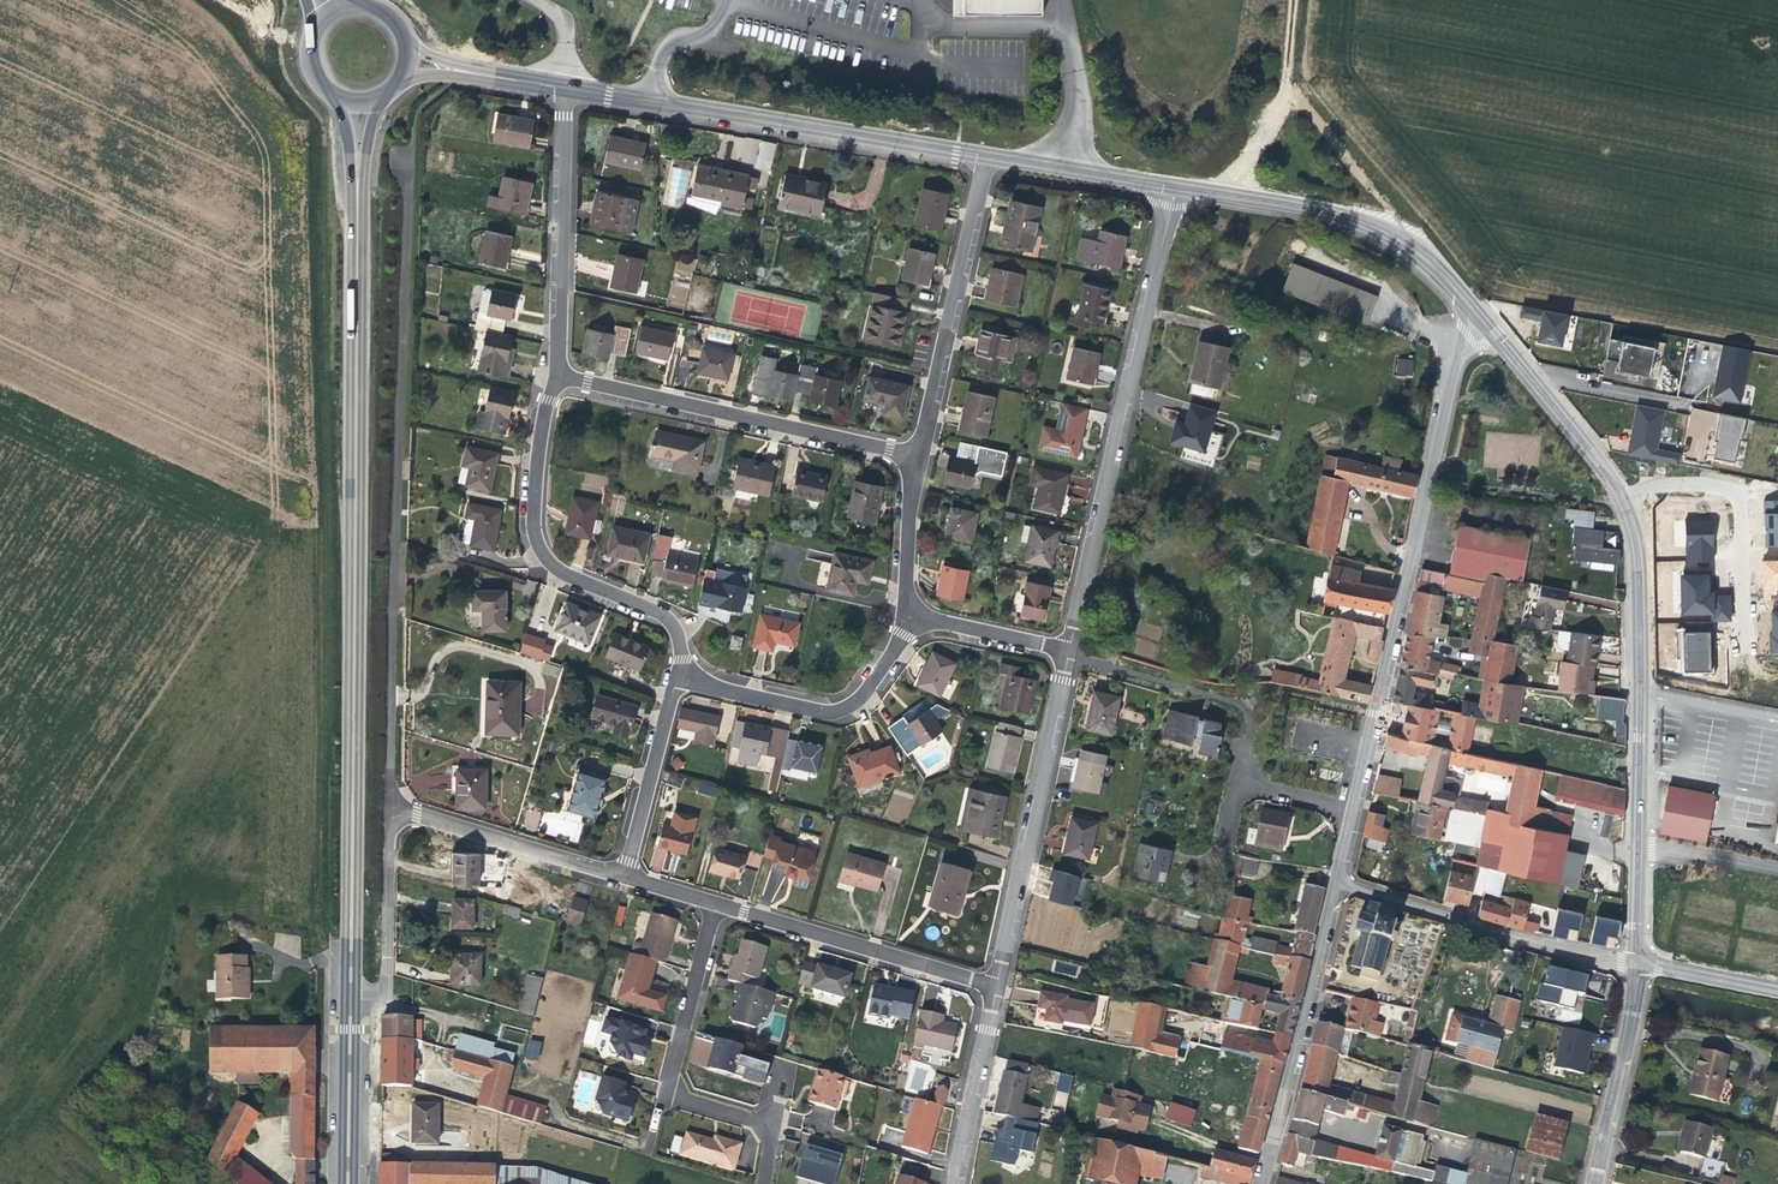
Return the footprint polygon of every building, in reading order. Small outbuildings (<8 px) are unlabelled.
[(963,0),(953,0),(953,15),(963,15),(963,0)] [(1043,0),(963,0),(963,15),(1042,15),(1043,0)] [(884,90),(884,82),(866,81),(866,89),(884,90)] [(530,147),(534,121),(521,119),(497,115),(492,141),(530,147)] [(640,170),(646,144),(616,138),(609,137),(604,162),(640,170)] [(755,167),(770,171),(776,144),(761,141),(755,167)] [(742,208),(749,177),(705,168),(697,166),(691,197),(707,200),(707,198),(721,201),(721,204),(742,208)] [(668,168),(667,206),(686,207),(687,168),(668,168)] [(821,211),(827,184),(797,178),(785,175),(778,206),(797,210),(798,206),(821,211)] [(527,203),(532,183),(504,177),(499,198),(493,196),(491,197),(490,198),(489,199),(488,200),(488,201),(488,203),(488,204),(488,206),(489,206),(489,207),(490,208),(496,209),(525,215),(527,203)] [(944,209),(948,194),(922,188),(914,225),(940,230),(944,209)] [(631,231),(637,203),(627,201),(627,199),(597,192),(595,204),(593,213),(596,214),(593,226),(620,232),(621,229),(631,231)] [(753,210),(753,198),(745,198),(745,210),(753,210)] [(1033,238),(1040,207),(1011,200),(1003,232),(1000,245),(1027,251),(1030,237),(1033,238)] [(821,211),(798,206),(797,210),(820,215),(821,211)] [(1123,248),(1125,236),(1100,230),(1097,241),(1082,238),(1077,259),(1093,263),(1118,268),(1123,248)] [(508,251),(511,237),(486,231),(479,263),(504,269),(508,251)] [(931,266),(934,254),(909,248),(902,280),(927,286),(931,266)] [(636,292),(642,260),(617,255),(614,269),(610,287),(636,292)] [(679,255),(667,305),(683,309),(695,259),(679,255)] [(1379,296),(1292,263),(1281,292),(1308,303),(1309,303),(1367,325),(1373,310),(1379,296)] [(1017,296),(1022,275),(992,268),(989,283),(985,301),(1010,306),(1012,295),(1017,296)] [(1107,301),(1110,291),(1085,285),(1077,316),(1076,316),(1074,326),(1088,329),(1090,320),(1102,323),(1107,301)] [(513,309),(516,296),(486,289),(483,291),(474,329),(486,332),(502,335),(506,319),(511,320),(513,309)] [(903,326),(906,312),(903,312),(906,300),(875,293),(871,305),(869,305),(861,339),(864,339),(864,340),(898,348),(903,326)] [(1537,343),(1562,347),(1568,315),(1522,307),(1520,318),(1541,322),(1537,343)] [(1000,334),(1002,329),(986,325),(985,331),(1000,334)] [(625,355),(631,329),(614,326),(612,334),(588,329),(583,354),(596,357),(607,359),(609,352),(625,355)] [(668,361),(674,334),(641,326),(635,353),(664,360),(668,361)] [(1005,361),(1010,337),(1000,334),(985,331),(981,330),(978,344),(976,355),(1005,361)] [(1329,343),(1332,334),(1320,331),(1317,339),(1329,343)] [(503,376),(509,349),(511,337),(502,335),(486,332),(479,371),(503,376)] [(1649,371),(1654,343),(1609,335),(1605,357),(1618,359),(1617,367),(1629,368),(1649,371)] [(1010,362),(1012,352),(1015,350),(1017,338),(1010,337),(1005,361),(1010,362)] [(1219,389),(1228,348),(1203,342),(1198,367),(1197,370),(1193,369),(1190,383),(1193,383),(1191,393),(1206,396),(1208,387),(1216,388),(1219,389)] [(1751,351),(1723,345),(1712,398),(1740,403),(1751,351)] [(727,380),(733,355),(703,348),(697,374),(712,377),(727,380)] [(1094,376),(1099,353),(1074,348),(1067,380),(1092,385),(1094,376)] [(511,365),(514,350),(509,349),(503,376),(508,377),(511,365)] [(1416,358),(1396,356),(1394,373),(1414,375),(1415,368),(1416,358)] [(772,370),(774,362),(757,359),(752,383),(769,387),(768,395),(780,398),(792,400),(794,390),(797,376),(772,370)] [(834,406),(840,382),(816,376),(817,369),(800,365),(797,376),(794,390),(812,394),(810,401),(824,404),(834,406)] [(902,418),(909,386),(868,378),(864,400),(875,402),(885,404),(883,414),(902,418)] [(1213,398),(1216,388),(1208,387),(1206,396),(1213,398)] [(507,421),(508,418),(509,418),(514,394),(490,388),(484,412),(479,411),(475,429),(504,435),(507,421)] [(985,437),(994,397),(968,391),(964,409),(964,413),(960,432),(985,437)] [(1205,450),(1217,409),(1189,401),(1184,421),(1176,419),(1173,428),(1169,440),(1205,450)] [(1665,407),(1636,402),(1631,430),(1626,452),(1678,462),(1680,452),(1657,448),(1665,407)] [(1079,442),(1084,420),(1059,415),(1056,430),(1056,431),(1055,438),(1041,435),(1039,449),(1075,456),(1078,442),(1079,442)] [(1716,462),(1738,465),(1741,446),(1745,447),(1749,425),(1717,419),(1714,441),(1719,442),(1716,462)] [(1055,438),(1056,431),(1056,430),(1043,427),(1041,435),(1055,438)] [(696,476),(704,442),(685,438),(657,431),(653,445),(651,445),(650,448),(652,449),(651,454),(674,459),(672,471),(696,476)] [(1212,467),(1224,435),(1213,431),(1204,455),(1185,448),(1182,456),(1212,467)] [(968,488),(975,463),(983,466),(988,449),(961,443),(957,460),(949,458),(948,466),(944,483),(968,488)] [(492,477),(497,454),(466,448),(461,466),(470,468),(466,485),(490,490),(492,477)] [(1381,468),(1383,457),(1372,454),(1370,465),(1381,468)] [(1399,472),(1401,461),(1383,457),(1381,468),(1370,465),(1352,461),(1325,455),(1311,525),(1313,525),(1338,530),(1340,518),(1345,494),(1341,493),(1344,482),(1348,483),(1385,491),(1413,497),(1415,487),(1417,476),(1414,475),(1399,472)] [(768,495),(775,467),(754,462),(754,465),(749,464),(739,461),(733,488),(768,495)] [(466,485),(470,468),(461,466),(458,483),(466,485)] [(1064,490),(1067,475),(1033,467),(1029,485),(1038,487),(1034,508),(1059,513),(1064,490)] [(822,502),(828,477),(811,474),(811,476),(805,475),(796,473),(791,495),(822,502)] [(878,506),(882,487),(855,481),(848,517),(874,523),(878,506)] [(590,539),(597,503),(573,498),(565,533),(573,535),(590,539)] [(1763,500),(1766,547),(1777,547),(1777,500),(1763,500)] [(493,550),(500,510),(468,504),(465,517),(475,520),(474,525),(470,544),(470,546),(493,550)] [(1564,522),(1566,507),(1556,505),(1554,521),(1564,522)] [(971,542),(977,514),(951,508),(947,526),(945,536),(971,542)] [(1352,560),(1360,522),(1340,518),(1338,530),(1333,554),(1333,555),(1352,560)] [(1685,520),(1687,563),(1715,562),(1713,519),(1685,520)] [(470,544),(474,525),(466,524),(462,543),(470,544)] [(1029,544),(1032,527),(1023,525),(1020,542),(1029,544)] [(1333,554),(1338,530),(1313,525),(1311,525),(1306,547),(1333,555),(1333,554)] [(1521,581),(1530,539),(1458,525),(1451,562),(1448,575),(1458,577),(1483,583),(1486,583),(1486,582),(1487,575),(1505,578),(1521,581)] [(1056,541),(1058,531),(1032,526),(1032,527),(1029,544),(1025,562),(1050,567),(1056,541)] [(643,562),(649,535),(613,527),(607,555),(621,558),(643,562)] [(1602,548),(1604,531),(1588,529),(1574,527),(1572,546),(1575,546),(1574,558),(1618,563),(1620,550),(1602,548)] [(692,587),(698,562),(667,555),(671,537),(658,534),(652,560),(654,561),(665,563),(663,576),(661,580),(675,583),(692,587)] [(852,595),(856,580),(858,572),(869,574),(872,562),(835,553),(827,589),(852,595)] [(1777,600),(1777,560),(1762,560),(1763,600),(1777,600)] [(663,576),(665,563),(654,561),(651,573),(663,576)] [(962,601),(968,571),(943,565),(940,577),(936,596),(962,601)] [(1391,600),(1393,590),(1374,586),(1357,583),(1359,579),(1360,574),(1352,572),(1349,571),(1341,569),(1341,568),(1330,565),(1327,576),(1322,608),(1321,616),(1336,619),(1337,618),(1382,627),(1385,612),(1389,613),(1391,600)] [(1440,609),(1444,589),(1455,591),(1458,577),(1448,575),(1421,569),(1416,591),(1413,605),(1440,609)] [(740,612),(745,591),(720,586),(722,574),(705,570),(698,603),(720,608),(740,612)] [(867,583),(869,574),(858,572),(856,580),(867,583)] [(1711,575),(1680,574),(1680,616),(1710,616),(1710,621),(1732,621),(1732,594),(1711,594),(1711,575)] [(1492,639),(1505,578),(1487,575),(1486,582),(1486,583),(1483,583),(1481,596),(1472,635),(1492,639)] [(1481,596),(1483,583),(1458,577),(1455,591),(1481,596)] [(1048,598),(1050,586),(1027,581),(1019,614),(1043,619),(1048,598)] [(1563,609),(1567,591),(1541,585),(1540,585),(1534,617),(1532,617),(1530,626),(1550,629),(1551,621),(1548,620),(1551,607),(1557,608),(1563,609)] [(505,630),(505,592),(472,592),(473,608),(473,610),(482,610),(483,630),(505,630)] [(588,642),(598,617),(590,614),(567,605),(557,630),(588,642)] [(1438,619),(1440,609),(1413,605),(1412,609),(1411,614),(1438,619)] [(1772,612),(1772,635),(1769,635),(1770,655),(1777,655),(1777,611),(1772,612)] [(1445,636),(1448,625),(1438,623),(1438,619),(1411,614),(1406,634),(1433,637),(1445,636)] [(793,645),(798,624),(761,615),(754,647),(771,650),(774,641),(780,642),(793,645)] [(1342,680),(1354,635),(1371,640),(1368,655),(1378,658),(1382,641),(1379,640),(1382,627),(1337,618),(1336,619),(1320,681),(1305,678),(1304,681),(1301,680),(1302,676),(1272,670),(1270,682),(1367,703),(1370,689),(1371,686),(1358,683),(1342,680)] [(1598,645),(1599,635),(1571,631),(1556,630),(1555,634),(1557,635),(1556,641),(1561,646),(1569,647),(1567,662),(1593,665),(1596,665),(1598,645)] [(1679,673),(1712,672),(1710,630),(1678,631),(1679,673)] [(548,662),(555,643),(525,633),(519,652),(548,662)] [(640,671),(649,648),(622,637),(614,634),(605,656),(640,671)] [(1430,651),(1433,637),(1406,634),(1405,639),(1404,645),(1430,651)] [(740,650),(743,637),(732,635),(729,648),(740,650)] [(1492,639),(1472,635),(1471,639),(1469,651),(1482,654),(1488,655),(1485,670),(1481,669),(1479,679),(1483,680),(1510,684),(1515,656),(1517,645),(1492,639)] [(1427,661),(1430,651),(1404,645),(1400,665),(1437,675),(1438,670),(1450,672),(1451,668),(1452,665),(1440,662),(1439,663),(1427,661)] [(939,697),(955,664),(932,653),(926,664),(916,685),(939,697)] [(1479,679),(1481,669),(1485,670),(1488,655),(1482,654),(1479,666),(1474,664),(1471,677),(1479,679)] [(1471,677),(1474,664),(1457,661),(1455,669),(1454,673),(1471,677)] [(1591,680),(1593,665),(1567,662),(1562,661),(1558,690),(1589,694),(1591,680)] [(558,678),(562,668),(546,662),(542,672),(558,678)] [(1031,697),(1035,681),(1018,677),(1020,668),(1000,664),(999,673),(1008,675),(1001,708),(1027,714),(1031,697)] [(1435,687),(1438,677),(1452,679),(1453,674),(1453,673),(1450,672),(1438,670),(1437,675),(1400,665),(1397,679),(1414,684),(1430,687),(1431,686),(1435,687)] [(1413,692),(1414,684),(1397,679),(1396,683),(1395,688),(1413,692)] [(1515,725),(1523,685),(1510,684),(1483,680),(1479,703),(1462,701),(1460,712),(1460,714),(1474,717),(1476,717),(1515,725)] [(517,735),(519,683),(487,682),(487,694),(490,694),(490,698),(490,700),(487,703),(486,731),(499,731),(499,735),(517,735)] [(1441,703),(1432,701),(1433,695),(1413,692),(1395,688),(1392,702),(1407,705),(1439,710),(1440,710),(1440,708),(1441,703)] [(1110,735),(1119,698),(1094,692),(1089,713),(1086,730),(1110,735)] [(632,719),(635,707),(597,696),(591,717),(609,723),(607,730),(613,731),(613,732),(627,736),(632,719)] [(1624,701),(1600,696),(1599,718),(1615,721),(1613,745),(1623,748),(1624,731),(1624,722),(1624,701)] [(906,756),(941,731),(934,720),(948,711),(936,705),(922,714),(913,720),(907,724),(906,724),(891,734),(906,756)] [(1451,726),(1437,722),(1439,710),(1407,705),(1405,717),(1409,718),(1408,725),(1403,724),(1401,737),(1432,744),(1435,732),(1449,736),(1447,747),(1467,752),(1474,717),(1460,714),(1454,713),(1451,726)] [(712,746),(719,718),(708,715),(681,709),(677,728),(696,732),(694,741),(712,746)] [(913,720),(922,714),(918,710),(914,712),(909,716),(913,720)] [(1221,737),(1217,736),(1220,724),(1203,720),(1203,721),(1197,720),(1198,717),(1169,711),(1166,723),(1164,737),(1163,738),(1191,745),(1193,738),(1200,740),(1197,753),(1216,757),(1221,737)] [(739,748),(743,730),(744,723),(736,721),(730,746),(739,748)] [(786,746),(787,739),(789,732),(762,726),(744,723),(743,730),(739,748),(736,759),(751,762),(750,764),(756,765),(759,763),(760,759),(757,758),(758,752),(783,758),(786,746)] [(1014,758),(1020,737),(1018,737),(1020,728),(999,723),(997,732),(996,732),(987,768),(1011,774),(1014,758)] [(1401,737),(1386,733),(1383,747),(1419,755),(1419,753),(1428,755),(1425,767),(1419,793),(1417,801),(1470,812),(1472,800),(1458,798),(1455,797),(1452,792),(1453,784),(1455,778),(1442,776),(1446,763),(1513,777),(1508,803),(1538,809),(1537,815),(1546,816),(1545,821),(1510,814),(1509,821),(1567,834),(1571,815),(1552,811),(1555,800),(1561,774),(1516,764),(1467,752),(1447,747),(1432,744),(1401,737)] [(816,773),(823,747),(806,743),(796,741),(787,739),(786,746),(783,758),(783,759),(781,769),(783,769),(789,771),(788,776),(806,780),(808,771),(816,773)] [(554,753),(557,744),(546,741),(544,750),(554,753)] [(895,774),(898,773),(889,747),(886,748),(869,754),(863,756),(861,753),(848,757),(858,787),(880,779),(895,774)] [(927,772),(942,762),(945,759),(940,751),(936,752),(920,761),(919,763),(924,771),(927,772)] [(1102,764),(1104,756),(1081,751),(1078,762),(1074,761),(1072,767),(1071,772),(1076,773),(1073,782),(1072,788),(1096,794),(1102,764)] [(675,771),(684,766),(678,756),(669,762),(675,771)] [(1102,795),(1109,765),(1102,764),(1096,794),(1102,795)] [(485,809),(485,771),(457,770),(457,786),(456,809),(485,809)] [(602,799),(604,793),(602,792),(606,779),(578,771),(566,811),(595,820),(599,806),(600,807),(602,799)] [(1599,805),(1603,784),(1561,774),(1555,800),(1624,816),(1624,810),(1599,805)] [(1397,797),(1401,780),(1376,775),(1372,792),(1397,797)] [(883,788),(880,779),(858,787),(861,795),(883,788)] [(708,794),(710,787),(700,784),(698,792),(708,794)] [(1458,798),(1461,785),(1453,784),(1452,792),(1455,797),(1458,798)] [(1624,789),(1603,784),(1599,805),(1624,810),(1624,789)] [(1709,817),(1694,814),(1698,792),(1668,786),(1659,833),(1704,841),(1709,817)] [(715,796),(717,789),(710,787),(708,794),(715,796)] [(965,831),(974,791),(969,789),(960,830),(965,831)] [(1000,822),(1005,798),(974,791),(965,831),(996,838),(1000,822)] [(1709,817),(1713,795),(1698,792),(1694,814),(1709,817)] [(1156,804),(1157,797),(1150,795),(1149,802),(1147,802),(1145,813),(1150,814),(1152,803),(1156,804)] [(1438,839),(1443,817),(1460,820),(1460,819),(1484,823),(1485,816),(1476,814),(1470,812),(1417,801),(1414,816),(1417,817),(1416,820),(1414,833),(1438,839)] [(1538,809),(1508,803),(1506,813),(1510,814),(1545,821),(1546,816),(1537,815),(1538,809)] [(1485,816),(1487,809),(1478,807),(1476,814),(1485,816)] [(1555,883),(1563,850),(1567,834),(1509,821),(1510,814),(1506,813),(1487,809),(1485,816),(1484,823),(1480,841),(1475,865),(1488,868),(1500,871),(1506,872),(1555,883)] [(1284,834),(1288,816),(1261,811),(1255,847),(1281,852),(1284,834)] [(686,855),(692,832),(696,818),(673,812),(670,826),(663,824),(657,847),(675,852),(686,855)] [(1388,831),(1382,816),(1367,812),(1366,820),(1380,826),(1388,831)] [(573,842),(578,826),(548,817),(546,821),(545,821),(545,822),(544,822),(543,823),(542,823),(542,824),(542,825),(542,826),(542,827),(543,828),(543,829),(544,829),(543,833),(573,842)] [(1088,859),(1096,824),(1071,818),(1069,828),(1063,854),(1088,859)] [(1388,831),(1380,826),(1366,820),(1362,836),(1385,843),(1388,831)] [(711,844),(715,828),(710,827),(705,842),(711,844)] [(805,888),(815,853),(779,842),(780,839),(769,836),(763,856),(773,859),(771,866),(787,871),(785,875),(789,876),(794,878),(792,884),(805,888)] [(1167,862),(1170,850),(1138,844),(1131,877),(1156,882),(1162,883),(1167,862)] [(758,873),(762,856),(747,852),(745,857),(736,854),(716,848),(709,870),(724,875),(739,879),(742,868),(758,873)] [(745,857),(747,852),(737,849),(736,854),(745,857)] [(1576,888),(1583,855),(1563,850),(1555,883),(1576,888)] [(478,886),(479,854),(454,854),(453,868),(453,885),(478,886)] [(877,891),(884,865),(847,854),(839,878),(851,882),(850,884),(854,886),(855,884),(877,891)] [(480,881),(503,882),(504,856),(481,855),(480,881)] [(1254,881),(1258,862),(1237,857),(1234,876),(1254,881)] [(964,892),(970,871),(942,863),(932,894),(935,895),(931,908),(957,915),(964,892)] [(787,871),(771,866),(770,870),(785,875),(787,871)] [(1501,895),(1506,872),(1500,871),(1488,868),(1483,890),(1484,891),(1501,895)] [(1073,907),(1081,877),(1054,870),(1046,900),(1073,907)] [(1467,904),(1473,876),(1449,871),(1443,899),(1455,903),(1463,905),(1466,906),(1467,904)] [(1319,913),(1324,891),(1305,886),(1294,932),(1296,933),(1313,936),(1319,913)] [(1525,921),(1529,908),(1541,911),(1542,906),(1504,896),(1502,905),(1482,899),(1481,900),(1477,917),(1490,920),(1507,925),(1533,933),(1533,931),(1535,924),(1525,921)] [(1247,919),(1250,902),(1231,897),(1230,897),(1224,918),(1246,923),(1247,919)] [(580,928),(587,904),(573,899),(565,924),(580,928)] [(472,931),(473,902),(452,902),(452,915),(452,930),(472,931)] [(1397,929),(1398,926),(1393,925),(1393,916),(1394,910),(1369,903),(1364,916),(1359,914),(1353,933),(1360,934),(1350,968),(1361,971),(1362,971),(1379,977),(1388,943),(1392,944),(1395,936),(1391,935),(1393,929),(1397,929)] [(518,919),(520,911),(505,906),(502,915),(518,919)] [(620,928),(625,909),(619,907),(614,926),(620,928)] [(1583,913),(1557,908),(1551,936),(1567,939),(1568,933),(1569,928),(1578,930),(1583,913)] [(673,935),(677,921),(651,914),(638,957),(656,962),(664,965),(673,935)] [(1620,920),(1595,916),(1589,944),(1605,946),(1606,940),(1607,935),(1620,938),(1620,920)] [(1244,930),(1246,923),(1224,918),(1220,935),(1215,934),(1213,940),(1216,941),(1249,949),(1273,955),(1276,945),(1276,944),(1252,938),(1252,941),(1242,939),(1244,930)] [(926,932),(932,941),(941,935),(934,926),(926,932)] [(1312,945),(1313,936),(1296,933),(1294,941),(1312,945)] [(757,980),(766,948),(742,941),(738,956),(736,962),(733,972),(730,972),(728,981),(736,983),(746,986),(749,978),(757,980)] [(1231,982),(1238,952),(1248,955),(1249,949),(1216,941),(1208,968),(1201,992),(1227,997),(1231,982)] [(1309,963),(1313,946),(1312,945),(1294,941),(1292,949),(1290,959),(1309,963)] [(1290,959),(1292,949),(1276,945),(1273,955),(1287,958),(1290,959)] [(666,997),(645,991),(647,985),(648,980),(650,981),(656,962),(638,957),(630,955),(617,1000),(661,1013),(666,997)] [(1284,966),(1287,958),(1273,955),(1272,964),(1284,966)] [(480,986),(480,957),(451,957),(450,978),(450,986),(480,986)] [(246,985),(246,958),(217,958),(217,996),(230,996),(230,999),(248,999),(248,992),(248,985),(246,985)] [(1304,983),(1309,963),(1290,959),(1286,978),(1304,983)] [(844,999),(851,976),(839,972),(830,970),(817,966),(817,967),(804,963),(798,985),(811,989),(810,990),(844,999)] [(1201,992),(1208,968),(1190,963),(1184,988),(1201,992)] [(1577,994),(1584,996),(1589,974),(1546,964),(1537,999),(1574,1008),(1577,994)] [(1086,980),(1090,967),(1084,965),(1081,978),(1086,980)] [(1379,977),(1362,971),(1361,971),(1359,977),(1377,983),(1379,977)] [(533,1016),(543,980),(527,976),(518,1012),(533,1016)] [(1303,987),(1304,983),(1286,978),(1283,987),(1302,992),(1303,987)] [(1235,999),(1239,984),(1231,982),(1227,997),(1235,999)] [(765,1021),(773,994),(746,986),(736,983),(734,993),(736,994),(734,1003),(736,1004),(735,1007),(731,1009),(728,1018),(731,1023),(754,1029),(761,1020),(765,1021)] [(1267,997),(1268,991),(1239,984),(1235,999),(1264,1006),(1267,997)] [(1299,1004),(1302,992),(1283,987),(1282,993),(1277,992),(1276,993),(1275,999),(1299,1004)] [(909,1020),(915,995),(894,990),(893,993),(873,989),(867,1015),(889,1020),(890,1016),(909,1020)] [(1101,1031),(1105,1008),(1093,1006),(1093,1007),(1066,1002),(1066,999),(1039,993),(1035,1010),(1044,1012),(1043,1018),(1042,1024),(1053,1026),(1054,1021),(1062,1023),(1062,1024),(1101,1031)] [(1493,1070),(1502,1031),(1512,1034),(1521,997),(1510,995),(1507,1002),(1495,998),(1486,1025),(1468,1020),(1452,1016),(1445,1041),(1457,1044),(1453,1058),(1493,1070)] [(1105,1008),(1107,998),(1095,996),(1093,1006),(1105,1008)] [(1256,1029),(1260,1010),(1263,1010),(1280,1015),(1295,1018),(1299,1004),(1275,999),(1267,997),(1264,1006),(1235,999),(1227,997),(1220,1021),(1256,1029)] [(1379,1038),(1382,1025),(1375,1023),(1379,1004),(1351,997),(1347,1013),(1343,1030),(1353,1032),(1379,1038)] [(1131,1049),(1140,1004),(1132,1002),(1124,1047),(1131,1049)] [(1155,1036),(1161,1008),(1140,1004),(1131,1049),(1132,1049),(1150,1053),(1160,1056),(1164,1039),(1155,1036)] [(1208,1018),(1211,1010),(1201,1007),(1199,1016),(1208,1018)] [(1162,1032),(1164,1014),(1179,1017),(1180,1011),(1161,1008),(1155,1036),(1164,1039),(1179,1043),(1180,1038),(1162,1032)] [(951,1052),(957,1027),(946,1025),(942,1024),(943,1017),(920,1011),(913,1044),(951,1052)] [(1294,1023),(1295,1018),(1280,1015),(1278,1022),(1293,1026),(1294,1023)] [(422,1043),(422,1020),(412,1020),(412,1018),(394,1017),(382,1017),(382,1028),(382,1040),(409,1041),(422,1043)] [(645,1043),(639,1041),(642,1031),(605,1020),(601,1034),(611,1037),(609,1044),(610,1046),(607,1047),(606,1051),(609,1057),(614,1058),(616,1057),(617,1059),(630,1063),(632,1056),(644,1059),(648,1044),(645,1043)] [(1290,1037),(1293,1026),(1278,1022),(1275,1034),(1290,1037)] [(1336,1054),(1342,1029),(1317,1023),(1315,1034),(1311,1046),(1336,1054)] [(1588,1073),(1596,1034),(1560,1027),(1552,1066),(1588,1073)] [(314,1162),(315,1029),(209,1029),(209,1074),(237,1074),(237,1084),(258,1084),(258,1074),(289,1073),(295,1073),(294,1096),(291,1096),(290,1153),(296,1160),(314,1162)] [(1347,1057),(1353,1032),(1343,1030),(1342,1029),(1336,1054),(1337,1054),(1347,1057)] [(646,1039),(648,1033),(642,1031),(639,1041),(645,1043),(646,1039)] [(1214,1046),(1217,1034),(1200,1031),(1198,1043),(1214,1046)] [(770,1066),(739,1057),(742,1048),(716,1040),(696,1034),(694,1039),(714,1045),(707,1069),(745,1080),(764,1085),(770,1066)] [(1220,1048),(1223,1036),(1217,1034),(1214,1046),(1220,1048)] [(1284,1063),(1288,1047),(1273,1044),(1253,1039),(1253,1041),(1223,1034),(1223,1036),(1220,1048),(1283,1063),(1284,1063)] [(1288,1044),(1290,1037),(1275,1034),(1273,1044),(1288,1047),(1288,1044)] [(488,1061),(493,1045),(493,1044),(460,1035),(455,1052),(488,1061)] [(1429,1051),(1432,1041),(1411,1035),(1408,1045),(1429,1051)] [(529,1038),(524,1057),(537,1060),(542,1041),(529,1038)] [(1183,1062),(1187,1046),(1179,1043),(1164,1039),(1160,1056),(1183,1062)] [(418,1071),(418,1060),(412,1060),(412,1047),(416,1047),(430,1051),(431,1046),(422,1043),(409,1041),(382,1040),(381,1065),(381,1087),(411,1087),(411,1071),(418,1071)] [(1200,1099),(1211,1063),(1257,1074),(1257,1076),(1254,1076),(1253,1080),(1256,1081),(1255,1085),(1276,1089),(1277,1085),(1283,1063),(1220,1048),(1214,1046),(1198,1043),(1188,1040),(1187,1046),(1183,1062),(1174,1092),(1200,1099)] [(510,1068),(513,1055),(495,1049),(496,1046),(493,1045),(488,1061),(455,1052),(449,1050),(446,1063),(451,1065),(455,1070),(485,1078),(482,1089),(479,1088),(474,1106),(540,1126),(545,1109),(505,1097),(512,1068),(510,1068)] [(1423,1082),(1430,1052),(1429,1051),(1408,1045),(1407,1045),(1401,1076),(1423,1082)] [(1334,1063),(1336,1054),(1311,1046),(1309,1055),(1334,1063)] [(1716,1102),(1727,1058),(1700,1051),(1694,1072),(1689,1095),(1716,1102)] [(1376,1100),(1332,1087),(1333,1084),(1329,1082),(1334,1063),(1309,1055),(1307,1065),(1300,1092),(1354,1108),(1361,1111),(1391,1119),(1412,1124),(1418,1103),(1423,1082),(1401,1076),(1388,1072),(1385,1085),(1398,1087),(1394,1105),(1376,1100)] [(1025,1077),(1027,1066),(1007,1060),(1004,1072),(1025,1077)] [(912,1062),(909,1089),(925,1092),(929,1064),(912,1062)] [(814,1093),(820,1072),(817,1071),(810,1092),(814,1093)] [(834,1112),(844,1079),(820,1072),(814,1093),(810,1092),(807,1104),(814,1106),(834,1112)] [(1019,1106),(1026,1077),(1025,1077),(1004,1072),(1001,1084),(994,1115),(1005,1118),(1035,1125),(1038,1113),(1037,1111),(1019,1106)] [(1069,1093),(1073,1076),(1060,1073),(1056,1090),(1069,1093)] [(622,1092),(624,1086),(601,1079),(595,1101),(596,1103),(595,1103),(595,1104),(594,1104),(594,1105),(593,1106),(593,1107),(593,1108),(593,1109),(593,1110),(593,1111),(593,1112),(594,1112),(594,1113),(595,1113),(595,1114),(596,1114),(597,1114),(598,1114),(598,1115),(599,1115),(600,1114),(601,1114),(602,1116),(627,1124),(634,1101),(631,1100),(625,1098),(624,1095),(622,1092)] [(942,1107),(947,1091),(937,1088),(932,1104),(938,1106),(941,1107),(942,1107)] [(1147,1119),(1149,1109),(1139,1106),(1134,1105),(1137,1096),(1123,1092),(1115,1089),(1112,1099),(1102,1096),(1099,1106),(1097,1116),(1118,1122),(1117,1128),(1128,1131),(1129,1127),(1144,1130),(1147,1119)] [(1200,1099),(1174,1092),(1170,1104),(1197,1111),(1200,1099)] [(1325,1118),(1327,1113),(1344,1118),(1345,1110),(1353,1112),(1354,1108),(1300,1092),(1292,1122),(1296,1124),(1317,1128),(1320,1117),(1325,1118)] [(1259,1156),(1274,1099),(1253,1093),(1246,1118),(1247,1119),(1242,1138),(1238,1136),(1229,1131),(1228,1129),(1196,1114),(1194,1119),(1207,1129),(1233,1146),(1237,1149),(1259,1156)] [(937,1108),(938,1106),(932,1104),(926,1102),(925,1102),(915,1099),(900,1148),(926,1156),(933,1133),(930,1132),(937,1108)] [(257,1114),(237,1103),(211,1153),(207,1161),(236,1183),(268,1183),(235,1158),(257,1114)] [(1431,1128),(1437,1107),(1418,1103),(1412,1124),(1431,1128)] [(1196,1114),(1197,1111),(1170,1104),(1166,1119),(1190,1127),(1194,1119),(1196,1114)] [(437,1144),(438,1106),(414,1105),(414,1118),(414,1129),(412,1129),(412,1144),(437,1144)] [(935,1128),(940,1109),(937,1108),(930,1132),(933,1133),(935,1128)] [(1557,1158),(1567,1120),(1535,1110),(1524,1150),(1557,1158)] [(1031,1156),(1038,1125),(1035,1125),(1005,1118),(1000,1136),(996,1135),(994,1143),(990,1162),(1014,1168),(1017,1152),(1031,1156)] [(1060,1130),(1061,1123),(1047,1119),(1046,1123),(1047,1127),(1060,1130)] [(1703,1159),(1711,1129),(1685,1122),(1682,1133),(1686,1134),(1681,1153),(1703,1159)] [(1315,1137),(1317,1128),(1296,1124),(1295,1127),(1293,1132),(1315,1137)] [(1414,1169),(1423,1137),(1406,1132),(1405,1133),(1401,1132),(1402,1131),(1382,1126),(1374,1159),(1393,1163),(1393,1162),(1397,1163),(1397,1165),(1414,1169)] [(1440,1147),(1444,1132),(1438,1130),(1434,1145),(1440,1147)] [(1314,1142),(1315,1137),(1293,1132),(1289,1131),(1288,1137),(1314,1142)] [(1681,1153),(1686,1134),(1682,1133),(1677,1152),(1681,1153)] [(733,1172),(740,1146),(718,1139),(716,1144),(712,1142),(685,1134),(678,1156),(733,1172)] [(1311,1157),(1314,1142),(1288,1137),(1281,1160),(1280,1165),(1286,1167),(1286,1168),(1289,1169),(1289,1168),(1293,1169),(1293,1166),(1303,1169),(1305,1162),(1310,1163),(1316,1165),(1317,1158),(1311,1157)] [(1138,1176),(1144,1153),(1098,1140),(1097,1140),(1088,1180),(1094,1181),(1104,1183),(1136,1183),(1138,1176)] [(1473,1140),(1465,1174),(1463,1183),(1506,1183),(1507,1178),(1514,1151),(1473,1140)] [(1343,1164),(1346,1151),(1314,1142),(1311,1157),(1317,1158),(1343,1164)] [(840,1163),(827,1160),(823,1152),(804,1147),(802,1154),(795,1180),(809,1183),(834,1183),(840,1163)] [(1256,1164),(1213,1151),(1208,1170),(1204,1169),(1202,1178),(1224,1183),(1250,1183),(1252,1178),(1256,1164)] [(1393,1163),(1374,1159),(1353,1153),(1346,1151),(1343,1164),(1363,1168),(1391,1174),(1393,1163)] [(840,1163),(842,1158),(823,1152),(827,1160),(840,1163)] [(1163,1180),(1167,1159),(1144,1153),(1138,1176),(1163,1180)] [(399,1165),(399,1155),(380,1155),(380,1164),(399,1165)] [(1725,1164),(1703,1159),(1698,1180),(1714,1183),(1719,1183),(1725,1164)] [(314,1174),(314,1162),(296,1160),(296,1173),(314,1174)] [(496,1167),(399,1165),(380,1164),(380,1183),(495,1183),(496,1167)] [(1435,1166),(1431,1183),(1437,1183),(1463,1183),(1465,1174),(1435,1166)] [(536,1168),(496,1167),(495,1183),(589,1183),(536,1168)] [(314,1174),(296,1173),(296,1183),(314,1183),(314,1174)]
